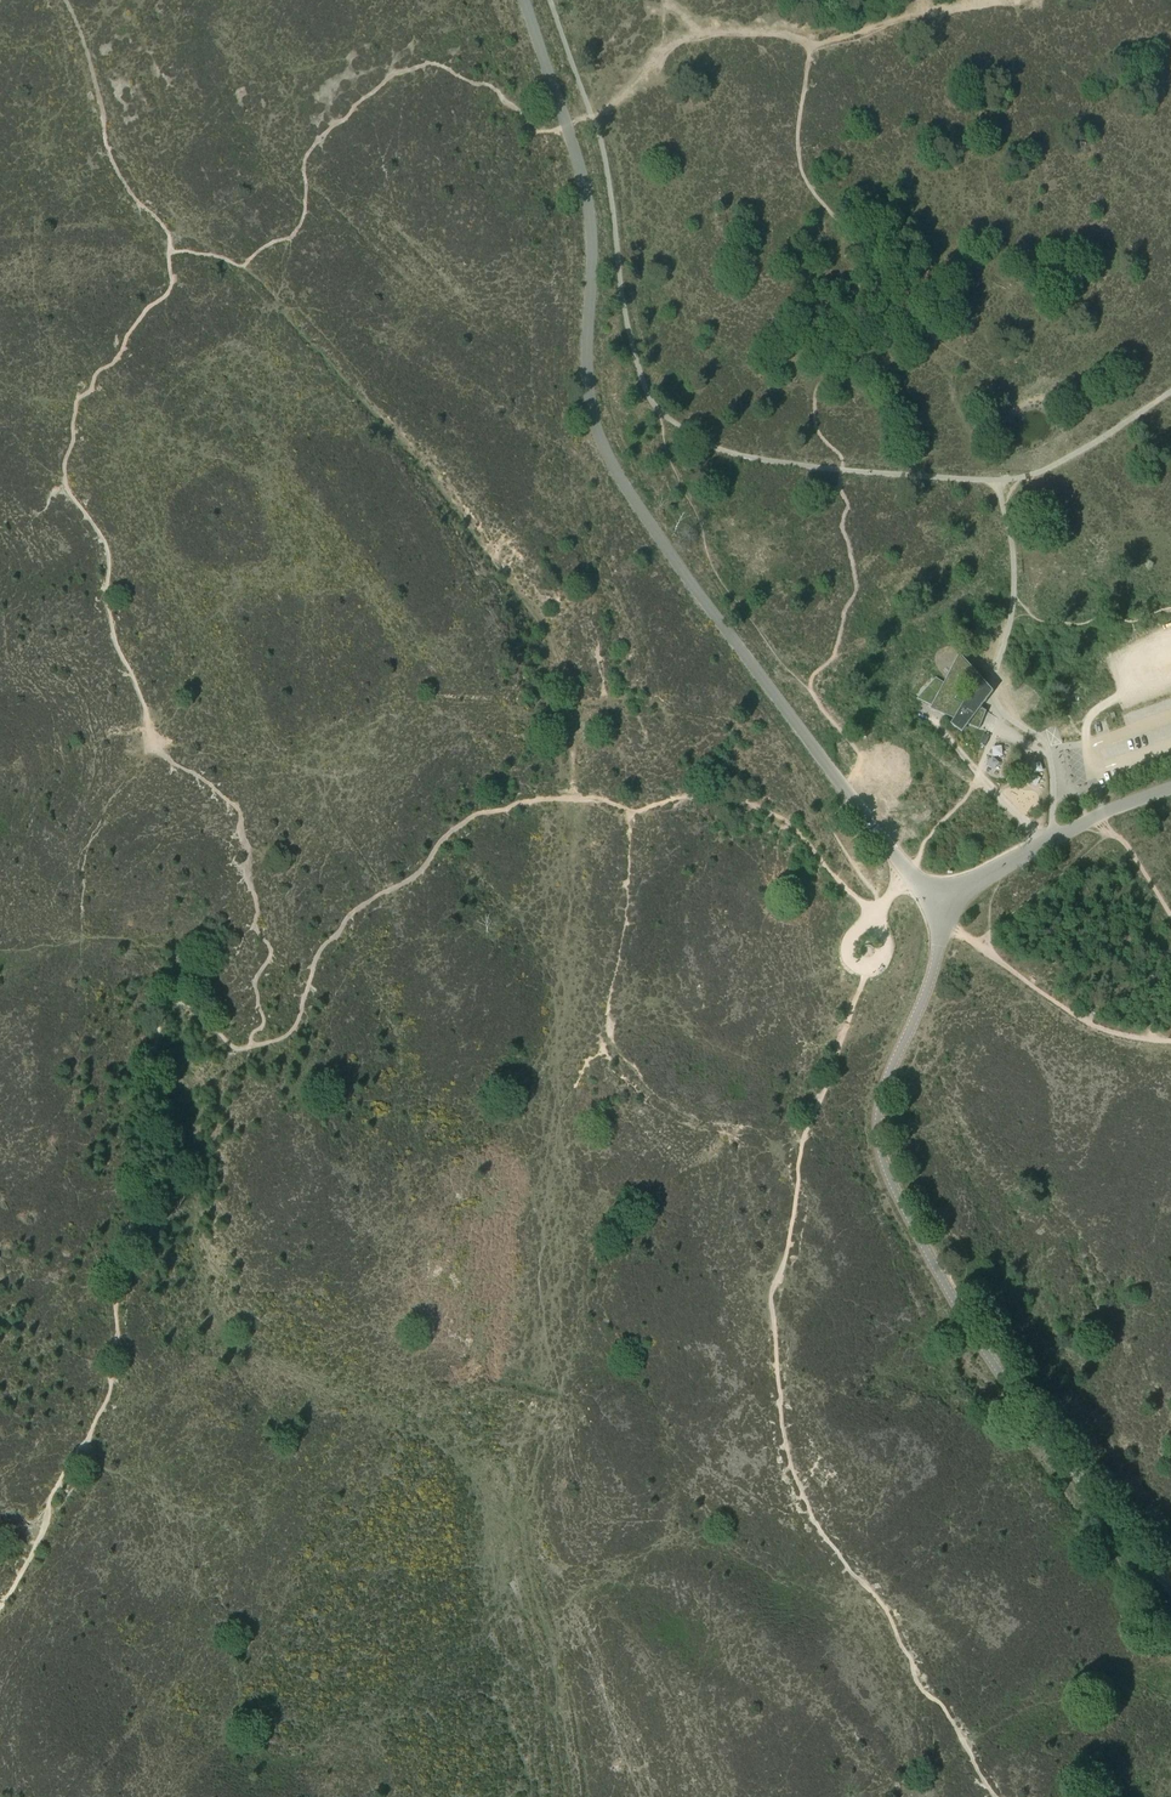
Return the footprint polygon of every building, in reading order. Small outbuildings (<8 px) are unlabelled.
[(723,444),(738,444),(738,434),(722,435),(723,444)] [(959,655),(945,684),(936,678),(917,699),(933,706),(930,710),(955,720),(951,726),(962,734),(968,725),(979,730),(981,723),(986,711),(981,708),(993,692),(959,655)] [(1005,749),(1008,739),(999,737),(996,747),(1005,749)] [(991,761),(1001,764),(1005,751),(995,748),(991,761)]
